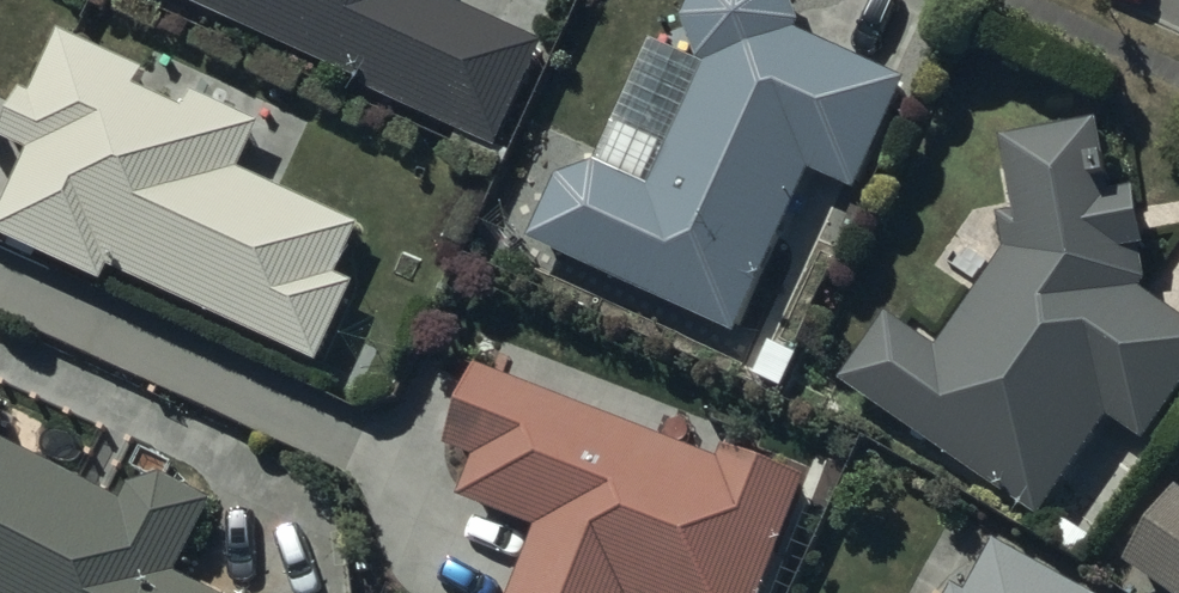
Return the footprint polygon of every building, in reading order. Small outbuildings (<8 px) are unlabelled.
[(542,55),(426,2),(427,0),(173,0),(366,89),(363,95),(496,156),(542,55)] [(703,75),(651,198),(597,176),(596,176),(595,175),(594,175),(593,175),(592,175),(591,175),(589,174),(588,174),(587,174),(586,174),(585,175),(584,175),(582,175),(581,175),(580,175),(579,176),(578,176),(577,176),(576,176),(575,177),(573,177),(572,178),(571,178),(570,179),(569,179),(568,180),(567,181),(566,181),(565,182),(565,183),(564,183),(563,184),(562,185),(561,186),(560,187),(531,251),(733,342),(807,178),(853,199),(903,89),(798,41),(800,36),(788,0),(699,0),(684,30),(703,75)] [(361,236),(244,182),(265,135),(201,106),(192,124),(138,100),(147,80),(65,43),(36,107),(26,102),(4,151),(33,164),(0,238),(0,245),(108,293),(114,280),(323,374),(357,298),(337,289),(361,236)] [(1004,155),(1014,225),(1002,227),(1007,264),(937,363),(891,330),(848,391),(1039,525),(1109,426),(1144,451),(1178,402),(1178,323),(1144,298),(1145,263),(1135,204),(1111,208),(1100,139),(1004,155)] [(483,380),(451,456),(480,468),(464,508),(542,540),(521,592),(766,592),(806,491),(724,457),(719,470),(483,380)] [(179,583),(214,515),(164,489),(134,499),(128,513),(2,448),(3,444),(4,440),(5,437),(6,433),(6,429),(6,425),(5,421),(5,418),(3,414),(2,410),(0,407),(0,592),(198,592),(179,583)] [(1177,498),(1127,573),(1156,592),(1178,592),(1178,499),(1177,498)] [(994,554),(974,592),(1065,592),(994,554)]
